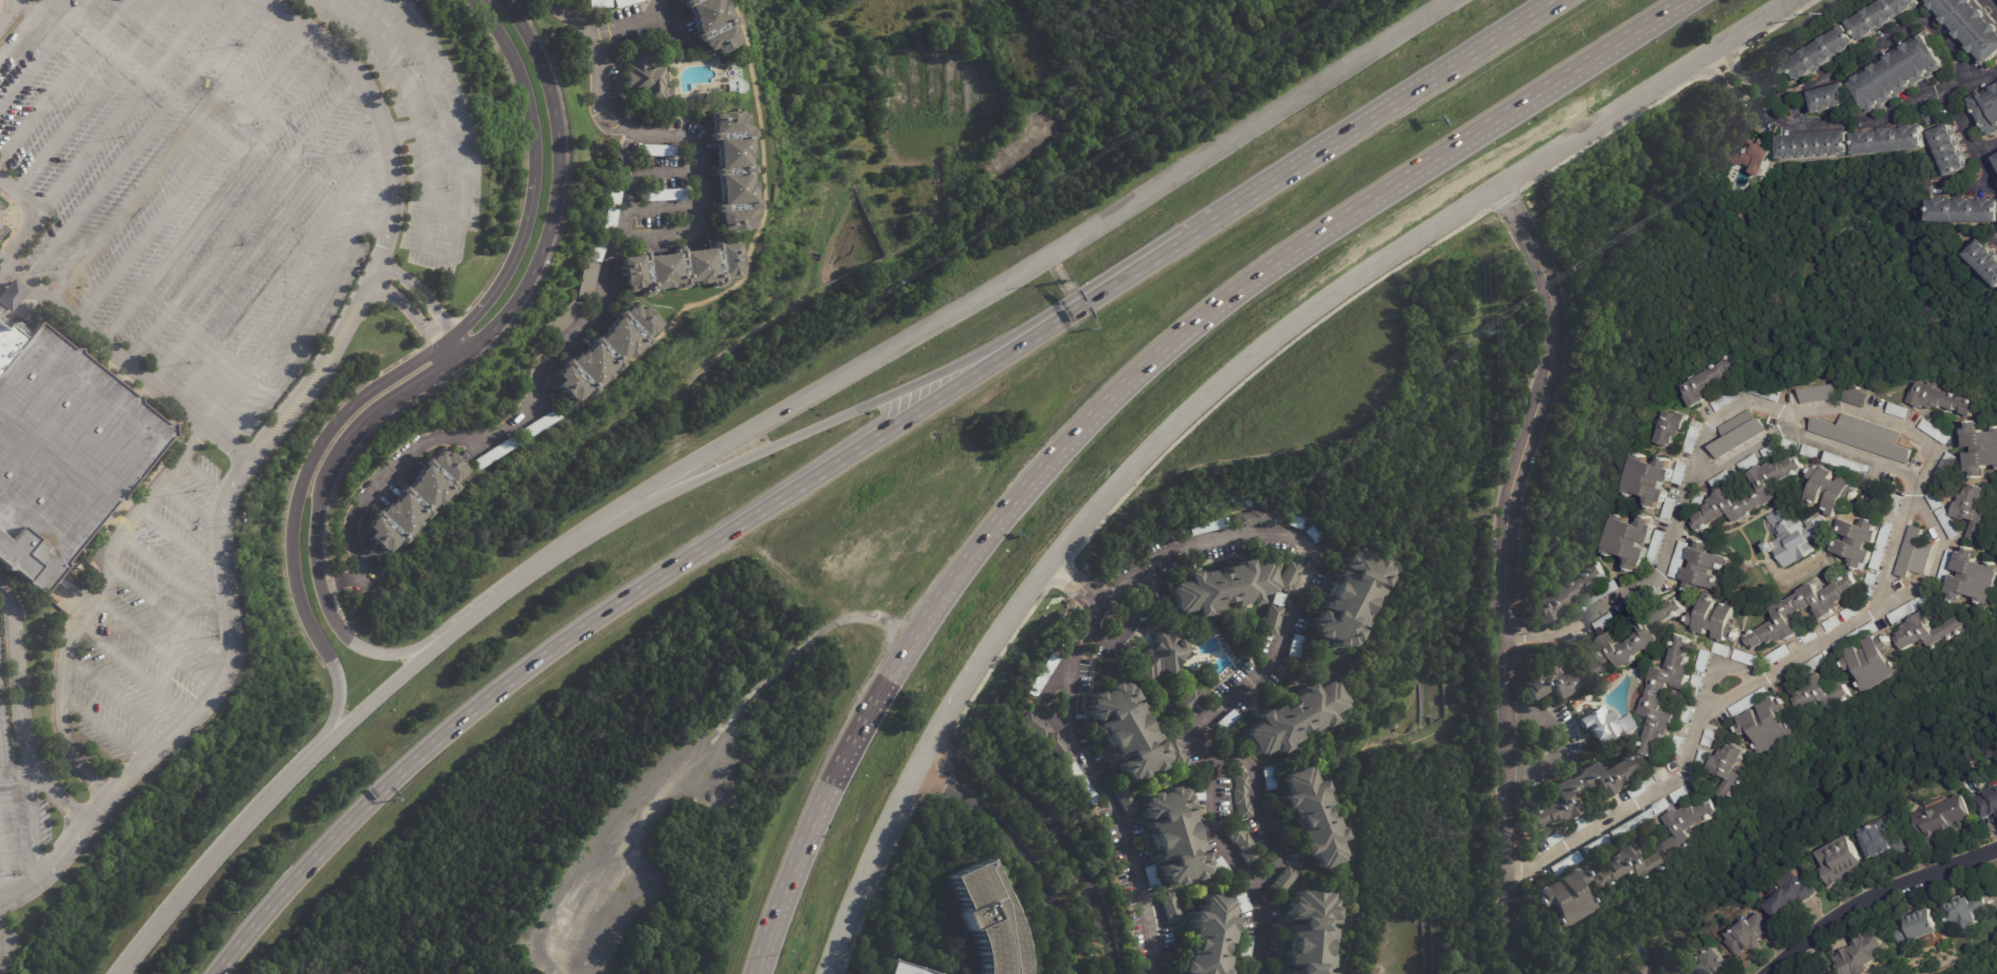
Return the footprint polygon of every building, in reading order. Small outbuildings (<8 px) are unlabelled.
[(589,8),(589,0),(611,0),(611,8),(589,8)] [(617,9),(614,0),(644,0),(617,9)] [(684,8),(680,0),(718,0),(719,2),(722,0),(729,18),(734,16),(735,16),(738,24),(730,27),(737,42),(734,43),(734,45),(726,48),(727,50),(716,55),(715,54),(712,55),(710,50),(706,51),(704,47),(702,47),(700,41),(697,42),(693,34),(696,32),(693,25),(695,25),(692,18),(693,17),(692,15),(691,15),(687,6),(684,8)] [(1885,1),(1884,0),(1917,0),(1919,3),(1914,7),(1915,8),(1906,15),(1905,13),(1895,19),(1896,21),(1887,27),(1886,25),(1876,32),(1877,33),(1867,39),(1866,38),(1861,41),(1849,23),(1855,19),(1855,20),(1866,13),(1865,13),(1873,8),(1873,9),(1885,1)] [(1850,47),(1851,49),(1841,55),(1841,54),(1831,60),(1832,61),(1822,67),(1812,73),(1813,73),(1803,79),(1803,78),(1797,81),(1785,63),(1791,60),(1791,61),(1802,54),(1801,53),(1809,48),(1809,49),(1821,41),(1828,36),(1828,37),(1839,30),(1838,29),(1844,26),(1850,35),(1851,35),(1853,38),(1852,39),(1855,44),(1850,47)] [(1870,113),(1852,83),(1857,80),(1856,78),(1863,74),(1864,76),(1874,70),(1872,67),(1880,62),(1882,65),(1890,60),(1888,57),(1896,52),(1898,54),(1906,48),(1905,46),(1913,42),(1914,43),(1923,38),(1921,36),(1926,33),(1946,64),(1870,113)] [(665,73),(665,83),(664,83),(664,85),(669,85),(669,88),(670,88),(670,96),(668,96),(668,101),(642,102),(642,92),(629,93),(629,87),(626,87),(625,70),(628,70),(628,66),(630,66),(629,62),(628,62),(628,52),(633,52),(633,46),(653,46),(653,68),(663,67),(663,73),(665,73)] [(1848,93),(1849,93),(1850,96),(1849,96),(1851,102),(1845,104),(1845,105),(1839,107),(1839,106),(1834,107),(1834,109),(1828,111),(1828,109),(1823,111),(1823,112),(1818,114),(1816,109),(1805,112),(1801,97),(1804,96),(1803,94),(1845,82),(1848,93)] [(1988,96),(1996,90),(1996,133),(1990,137),(1987,133),(1986,133),(1975,114),(1975,115),(1969,105),(1970,104),(1967,99),(1979,92),(1982,97),(1987,94),(1988,96)] [(762,211),(755,212),(756,228),(752,228),(752,229),(748,229),(748,231),(740,231),(740,233),(728,233),(728,232),(720,233),(720,221),(719,221),(718,214),(715,214),(715,204),(720,204),(720,197),(721,197),(720,187),(719,187),(719,177),(715,178),(715,167),(718,167),(717,162),(718,162),(718,151),(717,151),(716,144),(710,144),(710,135),(713,135),(713,128),(714,128),(713,116),(721,115),(721,114),(741,113),(741,115),(750,115),(750,130),(758,130),(758,139),(750,140),(751,160),(748,161),(749,166),(757,166),(757,175),(750,176),(750,184),(753,184),(753,202),(762,201),(762,211)] [(1939,122),(1930,127),(1924,119),(1933,113),(1939,122)] [(1952,130),(1951,131),(1953,135),(1954,134),(1957,141),(1956,141),(1958,146),(1959,146),(1961,151),(1959,152),(1961,156),(1963,155),(1965,161),(1964,162),(1967,168),(1960,171),(1961,171),(1947,177),(1929,132),(1950,124),(1952,130)] [(1854,135),(1860,135),(1859,132),(1871,131),(1871,133),(1882,132),(1882,130),(1894,129),(1894,130),(1905,129),(1905,127),(1916,126),(1917,128),(1922,127),(1923,135),(1924,134),(1925,139),(1924,139),(1925,149),(1856,156),(1854,135)] [(1779,138),(1850,132),(1852,154),(1845,154),(1846,156),(1838,157),(1838,155),(1834,155),(1834,157),(1827,158),(1827,156),(1822,157),(1823,158),(1816,158),(1815,157),(1810,157),(1811,159),(1804,159),(1804,157),(1799,158),(1799,159),(1793,160),(1793,159),(1788,159),(1788,160),(1781,161),(1779,138)] [(1761,141),(1762,139),(1772,144),(1771,147),(1776,149),(1774,153),(1775,154),(1764,179),(1752,173),(1754,168),(1744,164),(1744,166),(1740,164),(1739,167),(1733,164),(1739,151),(1746,155),(1754,138),(1761,141)] [(676,146),(675,158),(643,156),(643,145),(676,146)] [(621,179),(625,180),(621,206),(610,204),(615,178),(621,179)] [(689,197),(689,200),(641,203),(641,192),(689,189),(689,197)] [(1993,202),(1996,202),(1996,222),(1929,223),(1929,201),(1936,201),(1936,199),(1948,199),(1948,201),(1959,201),(1959,200),(1971,200),(1971,201),(1982,201),(1982,200),(1993,200),(1993,202)] [(1996,255),(1996,256),(1996,288),(1964,255),(1980,239),(1985,244),(1983,245),(1987,248),(1988,247),(1993,252),(1992,253),(1995,256),(1996,255)] [(739,278),(725,280),(726,286),(718,287),(718,285),(716,286),(716,283),(696,285),(696,282),(690,283),(690,287),(682,288),(682,287),(681,287),(681,284),(672,285),(672,288),(656,290),(656,295),(648,296),(647,294),(647,295),(646,290),(631,292),(631,289),(628,289),(628,285),(626,285),(623,258),(635,257),(635,256),(641,255),(640,252),(647,251),(647,257),(676,254),(675,249),(682,249),(683,253),(711,249),(711,242),(718,241),(718,246),(737,244),(740,272),(739,272),(739,278)] [(27,290),(12,278),(0,293),(0,305),(9,312),(27,290)] [(654,320),(656,322),(655,323),(657,326),(654,328),(655,329),(648,335),(653,341),(646,347),(644,345),(631,357),(632,358),(618,371),(617,369),(616,370),(614,368),(607,373),(609,376),(597,386),(600,390),(593,397),(591,394),(590,396),(586,391),(583,394),(583,395),(577,401),(576,400),(574,402),(571,399),(570,401),(556,385),(560,382),(556,378),(558,377),(556,376),(560,373),(559,371),(565,366),(562,363),(567,359),(570,361),(576,356),(577,357),(583,352),(584,354),(587,351),(586,350),(593,344),(591,342),(596,337),(598,339),(605,333),(605,334),(608,332),(607,330),(612,325),(611,324),(618,317),(616,314),(621,310),(623,312),(628,307),(629,308),(633,305),(638,310),(642,306),(654,320)] [(44,595),(177,437),(41,324),(28,339),(0,317),(0,560),(44,595)] [(1679,385),(1687,402),(1744,375),(1735,358),(1679,385)] [(1710,404),(1715,412),(1748,394),(1779,402),(1781,392),(1751,384),(1750,382),(1710,404)] [(1970,419),(1975,402),(1915,382),(1909,399),(1970,419)] [(1801,403),(1837,401),(1836,386),(1800,389),(1801,403)] [(1869,395),(1846,387),(1842,401),(1864,408),(1869,395)] [(1668,447),(1671,438),(1678,440),(1686,415),(1664,408),(1653,443),(1668,447)] [(556,414),(559,420),(523,442),(517,433),(553,410),(556,414)] [(1710,447),(1716,459),(1768,432),(1760,417),(1755,420),(1750,410),(1717,427),(1724,439),(1710,447)] [(1910,463),(1914,449),(1846,429),(1849,419),(1842,417),(1839,425),(1813,417),(1809,433),(1910,463)] [(1918,428),(1945,445),(1951,436),(1924,419),(1918,428)] [(1981,430),(1980,422),(1965,423),(1965,450),(1966,450),(1967,478),(1984,477),(1984,468),(1996,467),(1996,430),(1981,430)] [(1692,450),(1699,429),(1690,426),(1685,443),(1684,447),(1692,450)] [(478,472),(472,462),(512,436),(518,446),(478,472)] [(385,554),(383,552),(382,553),(377,548),(376,549),(369,541),(369,540),(367,538),(371,534),(366,529),(370,525),(368,523),(373,518),(371,516),(376,511),(378,513),(385,507),(386,508),(391,503),(393,505),(396,502),(395,501),(401,495),(398,492),(403,488),(405,490),(412,483),(412,484),(415,481),(413,479),(419,475),(417,473),(424,467),(421,464),(426,459),(428,461),(433,456),(434,457),(438,453),(442,458),(447,454),(448,455),(448,454),(462,469),(460,470),(463,473),(460,475),(461,476),(454,482),(460,489),(454,495),(452,493),(451,494),(449,493),(441,500),(442,501),(432,510),(435,513),(428,520),(426,518),(424,519),(422,518),(417,523),(419,525),(407,536),(411,540),(405,546),(403,544),(401,546),(397,542),(394,545),(394,546),(388,552),(385,554)] [(1805,469),(1796,453),(1748,478),(1754,489),(1737,499),(1731,488),(1700,505),(1704,513),(1691,520),(1697,532),(1730,515),(1735,522),(1779,499),(1772,487),(1805,469)] [(1620,492),(1645,498),(1643,506),(1661,511),(1666,490),(1660,489),(1662,480),(1669,482),(1674,462),(1658,458),(1657,463),(1630,456),(1620,492)] [(1842,494),(1856,497),(1857,489),(1853,488),(1854,481),(1838,477),(1839,471),(1814,466),(1811,482),(1814,482),(1809,501),(1820,503),(1822,498),(1828,499),(1826,509),(1838,512),(1842,494)] [(1730,478),(1728,472),(1714,478),(1717,484),(1730,478)] [(1953,517),(1971,521),(1967,540),(1978,542),(1984,513),(1979,512),(1984,489),(1960,484),(1953,517)] [(1784,569),(1817,552),(1811,541),(1824,534),(1820,528),(1828,524),(1824,516),(1811,523),(1809,519),(1803,522),(1800,517),(1794,520),(1787,506),(1768,516),(1779,538),(1765,545),(1770,555),(1775,552),(1784,569)] [(1277,526),(1262,526),(1262,524),(1250,524),(1250,527),(1234,527),(1234,513),(1247,513),(1247,510),(1263,510),(1264,512),(1277,512),(1277,526)] [(1300,520),(1297,529),(1285,525),(1288,515),(1300,519),(1300,520)] [(1601,553),(1626,558),(1624,568),(1640,572),(1646,546),(1648,546),(1655,520),(1640,516),(1638,523),(1609,517),(1601,553)] [(1222,518),(1225,527),(1192,536),(1189,526),(1222,517),(1222,518)] [(1842,520),(1837,537),(1836,536),(1832,552),(1851,557),(1848,566),(1862,570),(1864,563),(1869,564),(1872,551),(1866,550),(1868,542),(1873,543),(1879,523),(1865,519),(1863,526),(1842,520)] [(1317,533),(1310,541),(1301,532),(1308,524),(1317,533)] [(1895,575),(1909,579),(1911,572),(1923,575),(1932,544),(1921,541),(1925,529),(1909,525),(1895,575)] [(1721,591),(1724,575),(1727,557),(1708,553),(1710,544),(1692,540),(1688,560),(1693,561),(1691,569),(1685,568),(1680,589),(1698,592),(1699,586),(1721,591)] [(1973,562),(1976,551),(1959,547),(1953,573),(1951,573),(1945,599),(1960,603),(1962,594),(1977,598),(1976,603),(1990,606),(1996,575),(1996,567),(1973,562)] [(1367,603),(1362,611),(1365,612),(1361,620),(1358,627),(1347,621),(1346,624),(1357,630),(1350,644),(1343,646),(1340,644),(1339,647),(1330,643),(1331,640),(1325,637),(1325,638),(1323,637),(1322,639),(1313,635),(1314,632),(1310,630),(1309,624),(1311,620),(1310,620),(1316,609),(1327,615),(1328,612),(1317,606),(1320,600),(1321,601),(1324,595),(1325,595),(1331,584),(1329,583),(1333,575),(1332,574),(1335,568),(1347,574),(1348,572),(1336,566),(1342,555),(1344,551),(1350,549),(1354,551),(1355,548),(1364,552),(1362,555),(1371,559),(1372,556),(1381,561),(1379,563),(1383,566),(1385,571),(1383,575),(1384,575),(1379,586),(1367,580),(1365,583),(1377,589),(1374,595),(1374,594),(1369,603),(1368,602),(1367,603)] [(1260,563),(1263,562),(1264,565),(1266,564),(1271,587),(1268,588),(1269,591),(1253,594),(1255,602),(1244,604),(1243,602),(1230,605),(1229,600),(1216,603),(1217,608),(1206,610),(1206,613),(1193,616),(1192,609),(1177,612),(1176,609),(1173,610),(1168,587),(1171,586),(1170,582),(1185,580),(1184,572),(1197,569),(1197,572),(1209,569),(1210,574),(1223,571),(1222,566),(1233,564),(1233,561),(1245,558),(1247,565),(1260,563)] [(1300,567),(1301,567),(1287,593),(1283,591),(1283,592),(1278,590),(1278,589),(1275,587),(1288,561),(1292,563),(1293,562),(1297,564),(1297,565),(1300,567)] [(1605,579),(1598,566),(1529,602),(1541,623),(1569,608),(1565,600),(1605,579)] [(1862,593),(1853,575),(1819,592),(1815,585),(1770,607),(1776,620),(1744,636),(1753,653),(1798,630),(1791,617),(1813,606),(1818,615),(1862,593)] [(1285,595),(1281,606),(1270,603),(1274,591),(1285,594),(1285,595)] [(1735,642),(1739,626),(1733,625),(1738,603),(1725,600),(1723,611),(1716,609),(1719,598),(1705,595),(1701,614),(1692,612),(1688,628),(1711,634),(1711,636),(1735,642)] [(1687,610),(1677,597),(1657,611),(1666,624),(1687,610)] [(1281,607),(1282,607),(1275,636),(1262,633),(1268,604),(1281,607)] [(1840,613),(1845,621),(1856,615),(1852,606),(1840,613)] [(1664,640),(1645,610),(1634,617),(1643,632),(1620,646),(1614,636),(1577,660),(1587,676),(1615,659),(1620,668),(1664,640)] [(1840,624),(1835,616),(1822,624),(1827,632),(1840,624)] [(1964,629),(1957,616),(1930,630),(1923,616),(1891,632),(1901,651),(1922,639),(1927,648),(1964,629)] [(1180,658),(1175,666),(1176,667),(1170,675),(1161,669),(1152,682),(1134,670),(1143,656),(1142,656),(1141,653),(1144,649),(1146,648),(1147,649),(1149,645),(1152,647),(1156,640),(1153,638),(1153,635),(1155,631),(1158,630),(1163,634),(1167,628),(1171,627),(1189,640),(1189,644),(1186,648),(1187,649),(1182,657),(1181,657),(1180,658)] [(1302,636),(1296,658),(1286,655),(1292,633),(1302,636)] [(1867,692),(1900,674),(1887,651),(1892,648),(1884,633),(1865,643),(1868,648),(1861,652),(1858,647),(1844,654),(1852,671),(1855,670),(1867,692)] [(1655,667),(1642,715),(1651,717),(1641,755),(1662,760),(1674,711),(1663,708),(1669,684),(1683,687),(1696,640),(1677,635),(1668,670),(1655,667)] [(783,647),(789,642),(793,646),(787,652),(783,647)] [(1766,655),(1770,664),(1792,654),(1788,646),(1766,655)] [(1050,654),(1059,659),(1035,698),(1025,692),(1049,653),(1050,654)] [(1576,688),(1567,671),(1558,676),(1552,665),(1521,682),(1530,700),(1551,689),(1556,699),(1576,688)] [(1829,689),(1823,676),(1791,689),(1802,717),(1851,697),(1845,682),(1829,689)] [(1134,697),(1135,698),(1123,704),(1125,708),(1137,701),(1140,706),(1139,707),(1143,715),(1141,717),(1146,726),(1148,725),(1152,733),(1153,732),(1156,738),(1144,744),(1146,747),(1158,741),(1164,751),(1163,752),(1165,756),(1163,762),(1159,764),(1161,767),(1153,771),(1151,768),(1143,772),(1145,776),(1136,780),(1135,777),(1131,779),(1125,777),(1123,773),(1122,773),(1117,763),(1128,758),(1126,754),(1115,760),(1113,754),(1114,754),(1111,749),(1112,748),(1106,737),(1104,737),(1100,728),(1099,729),(1096,723),(1107,718),(1105,715),(1094,721),(1088,710),(1089,709),(1087,706),(1089,700),(1092,698),(1091,695),(1099,690),(1101,693),(1109,689),(1107,686),(1115,681),(1117,684),(1121,682),(1126,684),(1129,688),(1134,697)] [(1328,722),(1321,726),(1321,725),(1319,726),(1309,732),(1306,727),(1294,734),(1297,739),(1286,745),(1287,746),(1286,747),(1286,748),(1276,754),(1272,747),(1259,755),(1257,752),(1254,754),(1242,734),(1245,732),(1244,729),(1257,721),(1253,715),(1263,709),(1264,710),(1265,709),(1266,711),(1276,705),(1279,709),(1290,702),(1287,698),(1298,691),(1297,690),(1298,689),(1298,688),(1307,682),(1311,689),(1325,681),(1327,683),(1330,682),(1334,689),(1333,689),(1337,695),(1337,694),(1341,702),(1339,703),(1340,706),(1326,714),(1330,721),(1328,722)] [(1202,699),(1182,716),(1176,709),(1176,708),(1173,705),(1194,688),(1197,692),(1197,691),(1200,695),(1203,699),(1202,699)] [(1770,696),(1765,688),(1729,708),(1733,717),(1770,696)] [(1794,736),(1782,712),(1787,709),(1781,695),(1756,708),(1757,709),(1733,721),(1741,737),(1750,733),(1760,753),(1794,736)] [(1623,734),(1611,709),(1604,712),(1601,706),(1576,718),(1582,730),(1586,728),(1595,747),(1623,734)] [(1240,717),(1223,732),(1216,724),(1233,709),(1240,717)] [(1640,728),(1632,714),(1620,721),(1628,735),(1640,728)] [(1177,732),(1183,746),(1181,746),(1186,758),(1189,757),(1194,769),(1180,775),(1176,764),(1173,765),(1167,751),(1170,750),(1164,737),(1177,731),(1177,732)] [(1239,748),(1225,746),(1226,736),(1240,737),(1239,748)] [(1746,750),(1726,741),(1711,771),(1724,777),(1716,794),(1729,801),(1741,775),(1735,772),(1746,750)] [(1577,809),(1570,795),(1592,784),(1597,794),(1640,771),(1631,754),(1597,771),(1593,763),(1549,786),(1556,798),(1523,815),(1532,832),(1577,809)] [(1277,789),(1266,790),(1263,767),(1274,766),(1277,789)] [(1322,783),(1326,793),(1324,793),(1328,805),(1323,807),(1328,819),(1333,817),(1338,830),(1341,829),(1345,839),(1338,842),(1344,857),(1341,858),(1342,861),(1321,870),(1319,866),(1316,868),(1310,854),(1304,857),(1300,846),(1302,845),(1296,832),(1302,829),(1297,818),(1292,819),(1287,808),(1285,809),(1284,807),(1280,797),(1287,794),(1281,780),(1284,778),(1283,775),(1290,772),(1291,773),(1296,771),(1296,769),(1304,766),(1306,769),(1309,768),(1315,783),(1321,780),(1322,783)] [(1248,774),(1249,774),(1250,789),(1248,790),(1249,802),(1251,801),(1253,818),(1249,818),(1249,819),(1244,819),(1244,818),(1239,819),(1238,805),(1235,805),(1234,789),(1236,789),(1234,775),(1239,775),(1239,774),(1244,774),(1248,774)] [(1656,783),(1651,775),(1625,792),(1630,800),(1656,783)] [(1195,801),(1194,778),(1205,777),(1205,800),(1195,801)] [(1139,810),(1135,812),(1135,813),(1130,815),(1126,816),(1113,790),(1117,788),(1116,788),(1121,785),(1121,786),(1125,784),(1139,810)] [(1178,788),(1184,791),(1185,795),(1186,795),(1194,825),(1192,825),(1198,845),(1201,844),(1207,869),(1204,874),(1200,876),(1201,879),(1192,881),(1191,878),(1182,881),(1183,884),(1174,886),(1174,884),(1170,885),(1164,882),(1163,878),(1162,878),(1159,866),(1159,863),(1158,863),(1156,857),(1157,857),(1153,845),(1155,844),(1153,837),(1151,838),(1149,829),(1148,829),(1145,820),(1144,820),(1141,808),(1142,808),(1141,803),(1143,799),(1148,797),(1147,794),(1156,791),(1157,794),(1166,792),(1165,789),(1174,786),(1175,789),(1178,788)] [(1996,788),(1996,792),(1996,814),(1984,819),(1977,799),(1986,796),(1984,792),(1996,788)] [(1972,818),(1958,824),(1961,833),(1927,845),(1916,815),(1951,803),(1950,801),(1965,796),(1972,818)] [(1719,815),(1711,797),(1666,818),(1674,837),(1661,843),(1667,855),(1693,842),(1687,830),(1719,815)] [(1894,823),(1898,832),(1901,831),(1909,852),(1895,858),(1893,852),(1885,855),(1885,853),(1883,854),(1884,855),(1872,860),(1859,830),(1872,825),(1873,829),(1874,828),(1874,827),(1879,826),(1879,827),(1881,826),(1880,824),(1887,821),(1888,823),(1893,820),(1894,823)] [(1249,866),(1248,867),(1240,854),(1242,853),(1235,842),(1233,844),(1225,831),(1237,823),(1244,834),(1246,833),(1254,847),(1252,848),(1260,860),(1249,866)] [(1851,874),(1843,878),(1844,880),(1831,888),(1821,870),(1824,868),(1816,854),(1848,835),(1865,866),(1851,874)] [(1588,870),(1597,888),(1631,870),(1636,879),(1661,865),(1653,853),(1639,861),(1631,846),(1588,870)] [(1233,876),(1225,882),(1212,862),(1221,856),(1234,876),(1233,876)] [(1020,969),(1020,973),(979,973),(979,964),(976,948),(974,941),(970,930),(965,932),(956,914),(962,911),(947,877),(984,859),(1007,910),(1014,927),(1016,935),(1018,947),(1020,969)] [(1159,887),(1149,890),(1143,868),(1153,865),(1159,887)] [(1287,867),(1290,869),(1291,868),(1294,872),(1298,875),(1279,898),(1275,895),(1274,896),(1270,893),(1271,892),(1268,889),(1287,866),(1287,867)] [(1560,926),(1592,911),(1580,884),(1586,882),(1579,867),(1554,878),(1555,882),(1531,893),(1538,908),(1549,903),(1560,926)] [(1817,891),(1818,893),(1813,897),(1813,898),(1801,908),(1802,909),(1792,918),(1790,915),(1788,916),(1790,919),(1783,926),(1767,907),(1785,892),(1778,883),(1793,871),(1805,885),(1809,882),(1817,891)] [(1242,914),(1233,892),(1243,888),(1252,910),(1242,914)] [(1318,973),(1332,973),(1282,973),(1282,970),(1295,971),(1295,967),(1288,967),(1289,965),(1285,965),(1286,955),(1287,955),(1287,952),(1291,952),(1291,940),(1287,940),(1288,926),(1292,927),(1292,925),(1298,925),(1298,922),(1285,920),(1285,914),(1287,914),(1288,903),(1290,904),(1290,896),(1294,897),(1295,890),(1306,891),(1306,892),(1319,893),(1319,892),(1330,893),(1329,900),(1333,900),(1333,907),(1335,907),(1334,918),(1335,918),(1335,924),(1321,923),(1321,927),(1327,928),(1327,930),(1331,930),(1330,943),(1326,943),(1325,954),(1328,954),(1327,968),(1324,968),(1324,969),(1324,970),(1318,969),(1318,973)] [(1170,924),(1169,925),(1160,896),(1164,895),(1164,894),(1169,893),(1173,892),(1182,920),(1178,922),(1179,922),(1173,924),(1173,923),(1170,924)] [(1225,973),(1179,973),(1181,963),(1184,964),(1187,950),(1192,952),(1194,938),(1189,937),(1192,925),(1190,925),(1190,923),(1189,923),(1191,912),(1199,914),(1202,898),(1205,898),(1206,895),(1214,897),(1214,898),(1220,899),(1221,898),(1229,900),(1228,903),(1231,904),(1228,920),(1235,921),(1233,934),(1230,933),(1228,945),(1223,944),(1221,958),(1225,958),(1222,972),(1225,973)] [(1984,897),(1989,910),(1978,914),(1981,923),(1967,928),(1964,922),(1954,926),(1947,907),(1972,897),(1973,898),(1982,895),(1982,897),(1984,896),(1984,897)] [(1942,933),(1905,947),(1898,928),(1910,923),(1909,919),(1935,909),(1940,925),(1942,924),(1943,928),(1941,929),(1942,933)] [(1770,930),(1762,936),(1765,939),(1759,944),(1760,946),(1756,949),(1754,947),(1749,952),(1747,949),(1737,957),(1726,943),(1729,941),(1724,935),(1733,928),(1736,931),(1749,921),(1759,913),(1772,928),(1770,930)] [(1881,971),(1877,973),(1851,973),(1841,960),(1845,956),(1845,955),(1856,947),(1858,950),(1863,946),(1861,943),(1868,938),(1867,936),(1873,932),(1874,934),(1880,930),(1897,955),(1885,963),(1878,967),(1881,971)] [(1252,936),(1243,935),(1241,956),(1250,957),(1252,936)] [(1734,969),(1728,973),(1688,973),(1693,970),(1692,969),(1693,967),(1689,961),(1695,956),(1694,954),(1705,946),(1707,949),(1710,947),(1713,951),(1717,948),(1726,961),(1727,960),(1729,962),(1729,963),(1734,969)] [(891,960),(936,973),(887,973),(891,960)] [(1652,967),(1651,973),(1617,973),(1618,967),(1630,969),(1631,966),(1644,968),(1644,966),(1652,967)]
